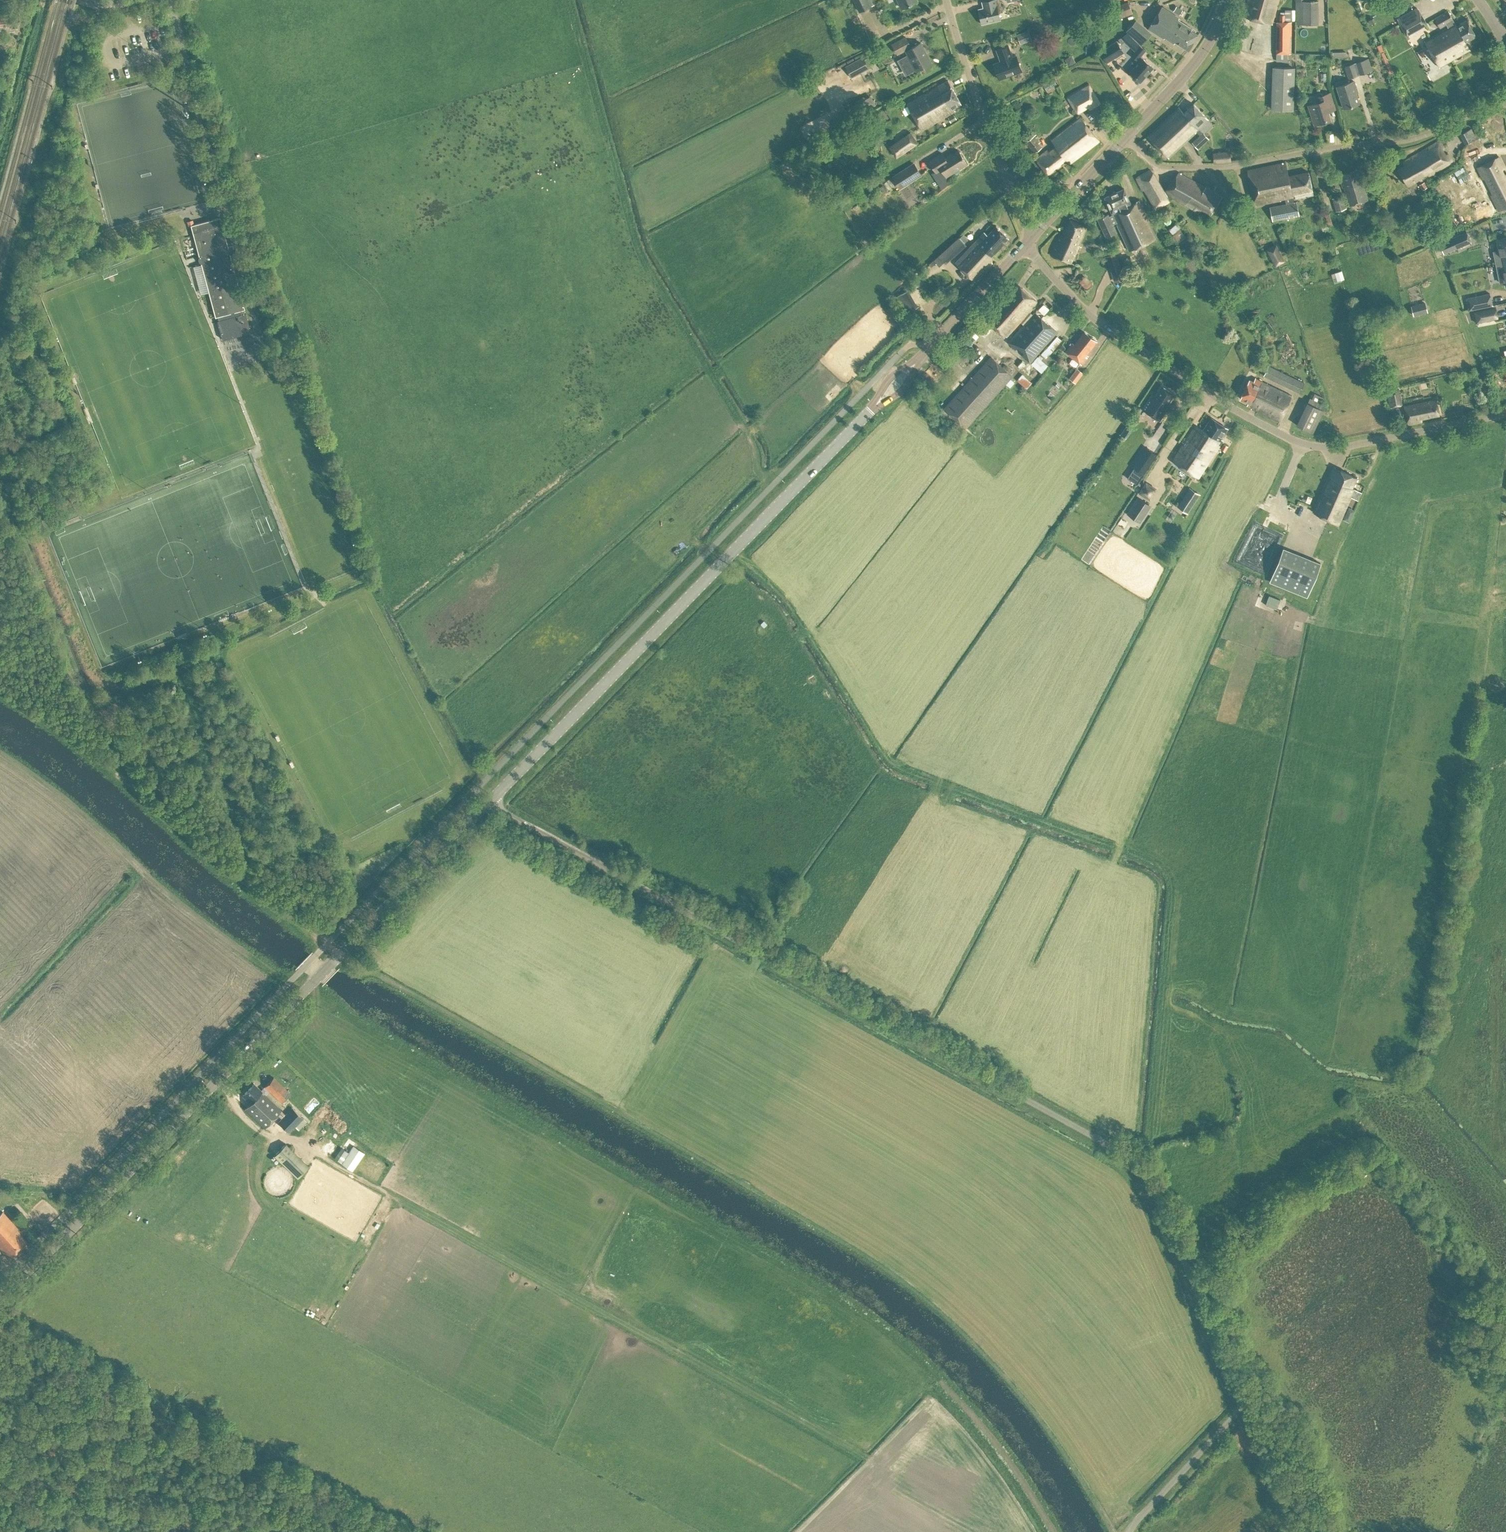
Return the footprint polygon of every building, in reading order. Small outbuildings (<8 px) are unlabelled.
[(859,12),(877,3),(876,0),(853,0),(859,12)] [(982,2),(983,8),(978,9),(981,24),(1000,19),(999,12),(1003,11),(1000,0),(990,0),(982,2)] [(1242,15),(1272,24),(1279,0),(1247,0),(1242,15)] [(1118,5),(1122,17),(1132,13),(1128,1),(1118,5)] [(1318,1),(1296,2),(1296,10),(1284,10),(1284,15),(1280,15),(1280,21),(1276,21),(1276,60),(1287,60),(1287,54),(1292,54),(1292,22),(1296,22),(1296,24),(1318,24),(1318,1)] [(1182,10),(1176,6),(1173,10),(1180,15),(1182,10)] [(1179,18),(1162,7),(1148,28),(1164,38),(1165,37),(1174,43),(1175,41),(1188,50),(1193,42),(1197,34),(1191,30),(1192,28),(1178,19),(1179,18)] [(1417,8),(1398,18),(1401,23),(1420,13),(1417,8)] [(1453,20),(1448,11),(1434,18),(1439,28),(1446,24),(1448,27),(1424,41),(1439,67),(1470,50),(1465,42),(1476,36),(1466,19),(1456,25),(1455,23),(1454,24),(1452,20),(1453,20)] [(1,30),(0,27),(18,25),(17,14),(13,14),(13,12),(0,13),(0,30),(1,30)] [(1065,19),(1067,26),(1079,21),(1077,14),(1065,19)] [(1017,34),(1020,44),(1031,40),(1028,30),(1017,34)] [(905,49),(908,54),(899,59),(907,74),(916,69),(916,70),(931,62),(921,42),(911,47),(905,36),(892,44),(897,54),(905,49)] [(1122,51),(1117,42),(1101,51),(1106,60),(1122,51)] [(1012,56),(1008,45),(996,50),(1000,61),(993,63),(996,70),(995,70),(994,72),(995,76),(997,76),(998,76),(999,79),(1022,71),(1016,55),(1012,56)] [(1145,50),(1140,46),(1132,55),(1139,62),(1130,72),(1140,82),(1153,67),(1140,56),(1145,50)] [(869,68),(863,56),(845,66),(851,78),(869,68)] [(1345,66),(1349,77),(1372,70),(1368,58),(1345,66)] [(1293,67),(1274,67),(1273,109),(1292,109),(1293,67)] [(1056,85),(1053,79),(1043,84),(1046,90),(1056,85)] [(962,104),(948,80),(907,103),(922,129),(955,110),(954,109),(962,104)] [(1354,80),(1337,86),(1344,108),(1359,103),(1354,88),(1356,87),(1354,80)] [(1100,102),(1088,82),(1067,96),(1076,112),(1088,106),(1089,109),(1100,102)] [(862,109),(876,102),(871,93),(857,101),(862,109)] [(1330,93),(1317,97),(1318,102),(1308,105),(1314,124),(1330,119),(1326,106),(1334,104),(1330,93)] [(1184,112),(1179,107),(1148,135),(1169,158),(1197,132),(1199,135),(1192,142),(1198,148),(1209,138),(1198,127),(1208,118),(1193,103),(1184,112)] [(1099,140),(1080,116),(1051,139),(1056,146),(1049,152),(1048,150),(1036,159),(1047,173),(1066,159),(1069,163),(1099,140)] [(865,128),(861,121),(852,126),(856,132),(865,128)] [(1459,134),(1464,144),(1477,138),(1472,128),(1459,134)] [(911,132),(889,146),(896,157),(917,142),(911,132)] [(1037,136),(1035,134),(1026,141),(1034,152),(1041,147),(1038,143),(1039,142),(1035,137),(1037,136)] [(1439,140),(1402,162),(1405,165),(1398,169),(1408,186),(1417,180),(1418,182),(1453,161),(1448,153),(1441,157),(1438,152),(1444,148),(1439,140)] [(948,178),(947,176),(967,163),(958,149),(945,158),(942,152),(929,161),(936,171),(932,173),(938,184),(948,178)] [(1230,160),(1230,151),(1213,152),(1214,161),(1230,160)] [(1498,156),(1477,167),(1499,210),(1505,207),(1505,173),(1504,174),(1501,168),(1504,167),(1498,156)] [(1285,163),(1247,170),(1254,205),(1280,200),(1279,199),(1284,198),(1285,204),(1269,207),(1272,221),(1299,215),(1296,202),(1294,202),(1293,197),(1295,197),(1295,198),(1313,194),(1309,171),(1308,172),(1288,176),(1285,163)] [(893,177),(900,187),(921,174),(914,164),(893,177)] [(1454,172),(1457,177),(1467,171),(1464,166),(1454,172)] [(1170,201),(1150,169),(1136,177),(1142,190),(1144,189),(1156,209),(1170,201)] [(1355,170),(1339,175),(1342,188),(1344,187),(1349,205),(1367,199),(1362,181),(1359,182),(1355,170)] [(1205,187),(1178,172),(1164,191),(1194,212),(1194,213),(1197,215),(1200,210),(1210,214),(1221,197),(1205,187)] [(1156,238),(1139,200),(1131,203),(1124,188),(1104,197),(1112,214),(1105,218),(1104,215),(1097,218),(1106,237),(1116,232),(1112,224),(1116,222),(1129,250),(1156,238)] [(1441,205),(1435,194),(1430,197),(1436,208),(1441,205)] [(1332,198),(1336,211),(1347,208),(1343,195),(1332,198)] [(1473,224),(1498,213),(1490,195),(1480,199),(1483,206),(1468,212),(1473,224)] [(228,248),(219,217),(193,224),(190,225),(198,256),(200,255),(202,262),(200,262),(214,317),(221,315),(222,319),(217,320),(222,339),(250,331),(245,312),(244,313),(243,309),(244,309),(229,253),(227,254),(225,249),(228,248)] [(1086,226),(1069,219),(1063,235),(1060,234),(1051,254),(1071,263),(1079,245),(1077,244),(1086,226)] [(1177,222),(1170,229),(1174,234),(1182,227),(1177,222)] [(1008,237),(996,225),(987,234),(984,231),(955,262),(975,281),(992,262),(991,255),(1008,237)] [(1466,232),(1439,243),(1444,253),(1457,247),(1456,246),(1459,244),(1459,242),(1469,238),(1466,232)] [(964,243),(959,237),(934,260),(939,266),(964,243)] [(1496,239),(1498,250),(1493,251),(1496,264),(1505,262),(1505,237),(1496,239)] [(969,242),(955,257),(958,259),(971,244),(969,242)] [(1266,249),(1275,266),(1285,261),(1276,244),(1266,249)] [(1107,256),(1113,275),(1122,272),(1116,253),(1107,256)] [(1496,264),(1500,282),(1505,281),(1505,285),(1505,262),(1496,264)] [(1344,278),(1341,270),(1334,272),(1337,280),(1344,278)] [(1036,301),(1015,281),(984,316),(1007,336),(1020,321),(1023,324),(1008,342),(1023,356),(1029,349),(1035,355),(1057,331),(1035,311),(1033,314),(1029,311),(1032,307),(1033,308),(1035,305),(1033,304),(1036,301)] [(907,291),(897,296),(900,302),(910,296),(907,291)] [(1490,293),(1472,297),(1475,308),(1476,308),(1492,305),(1490,293)] [(1412,305),(1414,314),(1427,311),(1424,301),(1412,305)] [(1047,302),(1042,306),(1046,312),(1051,308),(1047,302)] [(1495,306),(1473,310),(1476,323),(1498,318),(1495,306)] [(1091,336),(1084,331),(1074,344),(1073,342),(1065,351),(1081,364),(1088,355),(1087,354),(1097,341),(1095,340),(1094,338),(1093,337),(1091,336)] [(1057,336),(1041,354),(1045,357),(1050,352),(1050,353),(1062,340),(1057,336)] [(1047,365),(1041,359),(1043,357),(1040,355),(1038,357),(1037,356),(1031,363),(1041,372),(1047,365)] [(1010,378),(1012,376),(991,356),(945,408),(966,427),(1006,383),(1010,386),(1014,382),(1010,378)] [(1263,375),(1299,392),(1304,382),(1268,365),(1263,375)] [(1069,378),(1076,383),(1083,373),(1077,368),(1069,378)] [(1018,379),(1027,387),(1032,382),(1022,374),(1018,379)] [(1255,377),(1253,381),(1249,379),(1240,398),(1248,402),(1247,404),(1252,406),(1251,408),(1279,421),(1292,395),(1255,377)] [(1169,390),(1162,385),(1156,394),(1154,393),(1144,409),(1160,420),(1167,409),(1165,408),(1175,393),(1173,392),(1173,391),(1170,389),(1169,390)] [(1398,388),(1387,391),(1390,406),(1401,404),(1398,388)] [(1321,403),(1324,394),(1315,391),(1311,400),(1321,403)] [(1317,430),(1327,407),(1310,399),(1300,423),(1317,430)] [(1436,399),(1404,406),(1408,423),(1421,421),(1421,418),(1439,414),(1436,399)] [(1227,428),(1211,417),(1203,429),(1196,424),(1187,439),(1189,440),(1185,446),(1183,444),(1172,460),(1198,477),(1222,439),(1221,438),(1227,428)] [(1147,447),(1127,477),(1137,484),(1157,454),(1147,447)] [(1334,466),(1313,511),(1338,523),(1349,498),(1350,499),(1351,497),(1350,496),(1354,489),(1352,488),(1357,477),(1334,466)] [(1153,498),(1160,486),(1149,479),(1141,491),(1153,498)] [(1200,494),(1189,487),(1177,506),(1187,512),(1200,494)] [(1127,513),(1138,520),(1149,504),(1138,497),(1127,513)] [(1320,563),(1283,548),(1269,580),(1307,595),(1320,563)] [(281,1102),(290,1093),(273,1076),(261,1089),(254,1083),(242,1094),(250,1102),(246,1106),(244,1108),(264,1127),(277,1114),(281,1118),(278,1122),(288,1132),(303,1118),(292,1107),(285,1114),(265,1094),(269,1090),(281,1102)] [(325,1127),(310,1144),(316,1149),(330,1132),(325,1127)] [(274,1155),(297,1177),(308,1165),(285,1143),(274,1155)] [(342,1162),(352,1169),(364,1152),(353,1145),(342,1162)] [(342,1162),(348,1152),(341,1147),(334,1157),(342,1162)] [(19,1232),(21,1230),(2,1211),(0,1213),(0,1248),(9,1257),(27,1241),(19,1232)] [(13,1218),(23,1228),(30,1221),(20,1211),(13,1218)] [(194,1518),(184,1511),(182,1514),(191,1522),(194,1518)] [(183,1521),(179,1518),(167,1531),(175,1531),(183,1521)]
